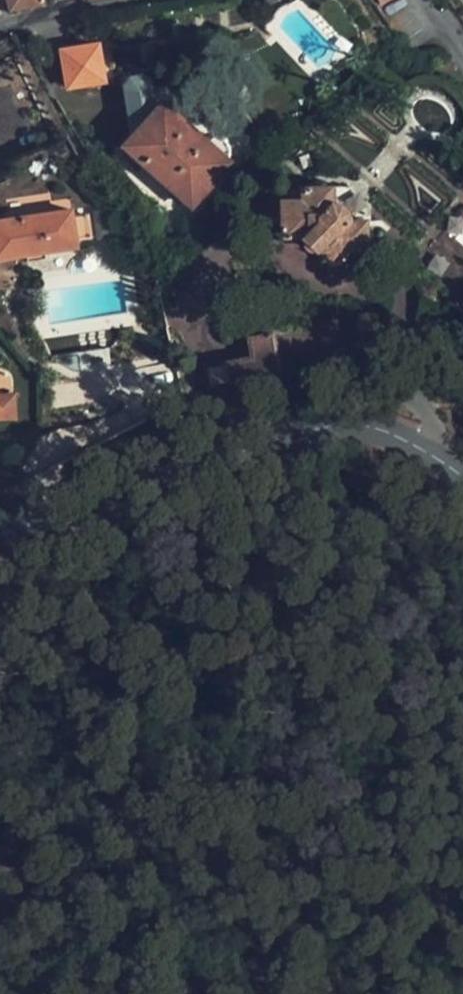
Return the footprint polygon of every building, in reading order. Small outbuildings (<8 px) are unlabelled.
[(107,81),(100,44),(63,50),(68,88),(107,81)] [(130,129),(154,103),(151,75),(140,63),(125,65),(120,79),(125,124),(129,124),(130,129)] [(161,96),(154,103),(130,129),(123,138),(192,202),(230,158),(224,153),(226,146),(226,142),(225,139),(224,136),(221,133),(217,132),(213,131),(205,135),(161,96)] [(372,252),(370,206),(350,190),(282,193),(284,221),(282,221),(283,243),(306,241),(320,255),(332,255),(334,259),(338,262),(343,262),(347,259),(349,254),(372,252)] [(437,236),(462,258),(462,206),(437,236)] [(0,220),(0,258),(27,254),(46,251),(78,246),(77,238),(73,216),(72,209),(10,219),(0,220)] [(88,214),(73,216),(77,238),(91,235),(88,214)] [(46,251),(27,254),(28,261),(47,258),(46,251)] [(223,385),(281,372),(271,332),(247,338),(251,356),(204,369),(209,391),(223,385)] [(109,348),(80,352),(83,376),(112,371),(109,348)] [(15,417),(14,395),(13,394),(0,395),(0,417),(15,417)]
